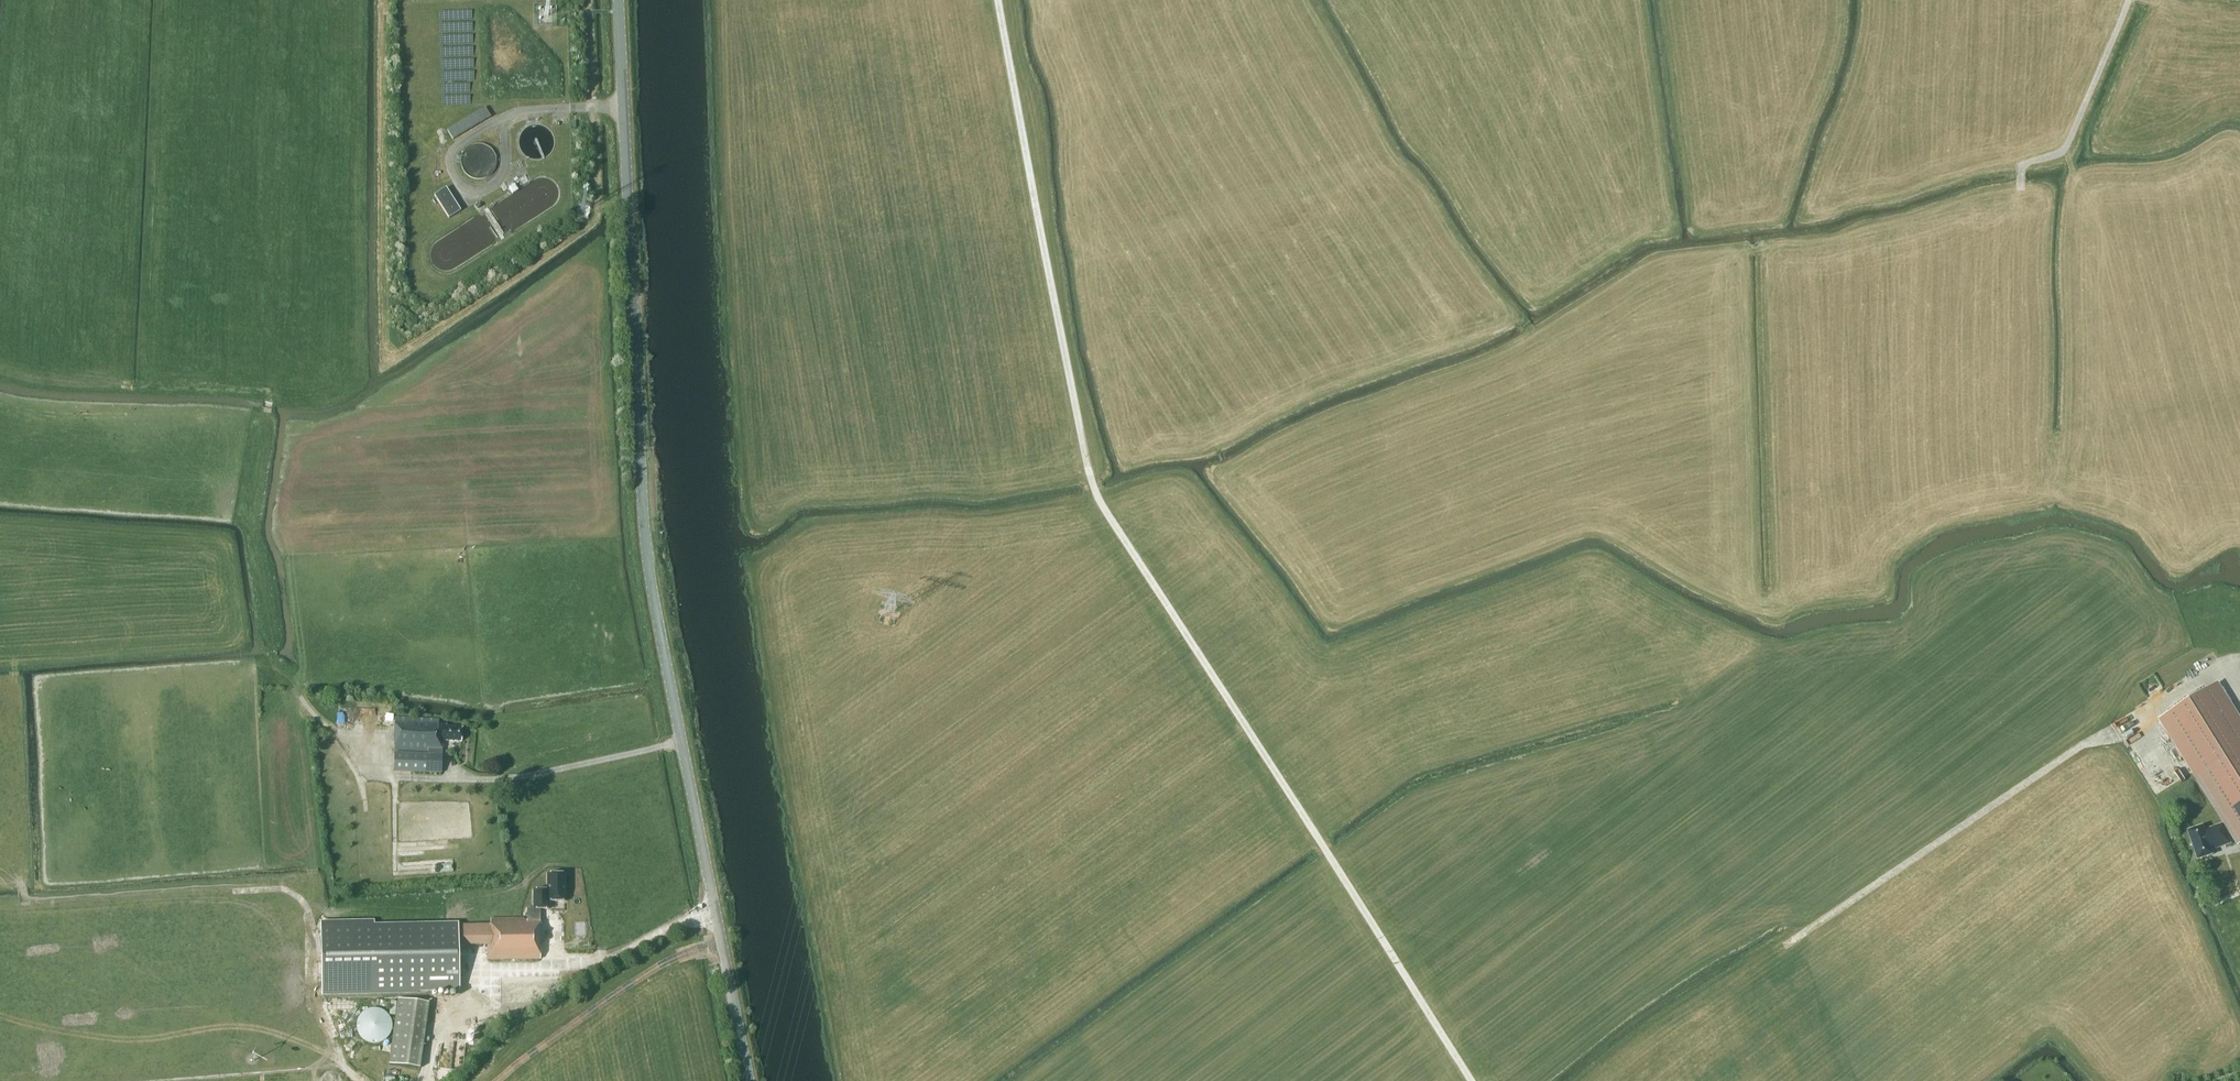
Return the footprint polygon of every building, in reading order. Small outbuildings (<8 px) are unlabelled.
[(485,108),(447,130),(453,140),(491,117),(485,108)] [(518,190),(514,183),(508,186),(512,193),(518,190)] [(461,211),(446,187),(434,195),(449,219),(461,211)] [(2216,683),(2161,717),(2238,844),(2239,843),(2239,722),(2216,683)] [(440,719),(395,718),(395,750),(428,751),(428,753),(394,752),(394,771),(442,773),(442,752),(443,752),(444,740),(463,741),(464,727),(448,726),(448,724),(440,724),(440,719)] [(2231,847),(2223,824),(2204,831),(2202,827),(2188,832),(2198,859),(2212,854),(2210,850),(2225,845),(2225,848),(2231,847)] [(527,909),(527,918),(538,918),(540,918),(540,909),(548,909),(548,901),(565,901),(565,874),(548,874),(548,890),(533,890),(533,909),(527,909)] [(490,930),(478,930),(478,945),(487,945),(487,960),(540,959),(540,920),(538,920),(538,918),(527,918),(490,919),(490,930)] [(320,921),(323,996),(418,994),(417,992),(460,991),(458,922),(374,924),(374,920),(320,921)] [(429,1003),(398,998),(388,1064),(420,1068),(429,1003)] [(380,1009),(376,1008),(371,1008),(367,1009),(363,1012),(360,1015),(358,1019),(357,1023),(357,1028),(358,1032),(360,1036),(363,1039),(367,1042),(371,1043),(375,1043),(380,1043),(384,1041),(387,1038),(390,1034),(392,1030),(392,1026),(392,1021),(390,1017),(388,1014),(384,1011),(380,1009)]
